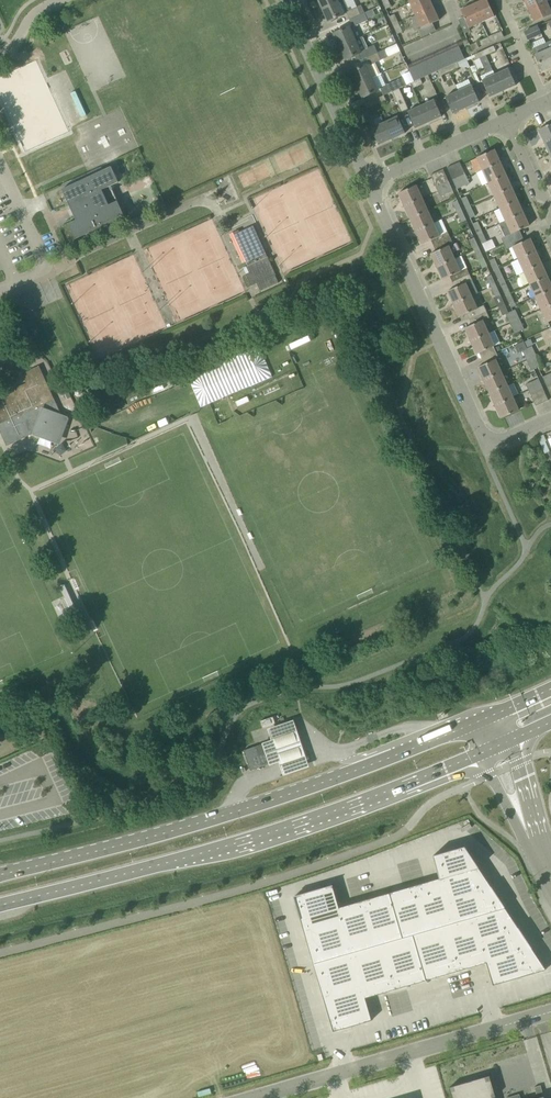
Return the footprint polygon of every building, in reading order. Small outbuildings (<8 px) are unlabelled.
[(323,9),(342,0),(319,0),(323,9)] [(344,15),(347,13),(349,19),(365,12),(361,5),(352,9),(351,7),(348,8),(344,0),(342,0),(323,9),(329,22),(344,15)] [(386,9),(391,7),(388,0),(382,0),(386,9)] [(434,7),(430,0),(416,0),(410,3),(416,15),(434,7)] [(482,22),(495,16),(487,0),(482,0),(474,4),(482,22)] [(529,10),(547,1),(549,0),(525,0),(529,10)] [(529,10),(535,22),(550,15),(550,10),(547,1),(529,10)] [(464,17),(458,20),(464,33),(470,30),(469,28),(482,22),(474,4),(461,10),(464,17)] [(416,15),(416,16),(411,18),(413,23),(411,24),(415,31),(418,29),(421,37),(436,30),(433,23),(439,20),(434,7),(416,15)] [(373,9),(365,12),(367,19),(376,15),(373,9)] [(365,12),(349,19),(353,27),(368,20),(367,19),(365,12)] [(390,17),(394,25),(399,23),(395,14),(390,17)] [(399,23),(394,25),(397,34),(402,31),(399,23)] [(355,40),(349,26),(334,33),(340,47),(355,40)] [(538,26),(535,27),(525,32),(528,39),(542,33),(538,26)] [(501,31),(491,35),(488,37),(491,42),(504,36),(501,31)] [(355,40),(340,47),(346,60),(359,54),(362,60),(367,57),(378,52),(374,45),(368,48),(363,37),(355,40)] [(482,46),(491,42),(488,37),(480,41),(482,46)] [(470,45),(473,50),(479,47),(477,42),(470,45)] [(545,43),(533,49),(535,55),(542,71),(550,67),(550,55),(545,43)] [(465,59),(459,46),(453,49),(459,62),(465,59)] [(494,46),(484,50),(486,55),(496,51),(494,46)] [(378,52),(367,57),(370,65),(388,57),(385,49),(378,52)] [(459,62),(453,49),(446,52),(452,65),(459,62)] [(494,72),(486,55),(484,50),(466,58),(467,60),(476,57),(481,68),(483,67),(487,75),(494,72)] [(452,65),(446,52),(440,54),(446,68),(448,67),(452,65)] [(446,68),(440,54),(434,57),(440,70),(446,68)] [(440,70),(434,57),(428,60),(434,73),(440,70)] [(434,73),(428,60),(421,63),(427,76),(429,75),(434,73)] [(458,62),(452,65),(448,67),(450,72),(460,67),(458,62)] [(427,76),(421,63),(415,66),(421,79),(427,76)] [(372,78),(366,64),(351,71),(357,85),(372,78)] [(415,82),(421,79),(415,66),(409,68),(415,81),(415,82)] [(439,71),(441,76),(450,72),(448,67),(446,68),(440,70),(439,71)] [(508,68),(495,74),(503,91),(516,85),(508,68)] [(401,87),(406,85),(403,77),(386,85),(381,74),(372,78),(357,85),(363,98),(381,89),(384,95),(392,91),(393,91),(400,88),(401,88),(401,87)] [(489,97),(503,91),(495,74),(482,81),(489,97)] [(415,82),(415,81),(411,83),(413,88),(423,83),(421,79),(415,82)] [(479,101),(472,85),(459,91),(466,108),(479,101)] [(402,111),(409,108),(400,88),(393,91),(402,111)] [(459,91),(445,97),(453,114),(466,108),(459,91)] [(386,100),(384,95),(375,99),(374,100),(377,105),(386,100)] [(367,109),(376,105),(377,105),(374,100),(365,104),(367,109)] [(442,116),(435,100),(421,106),(429,122),(442,116)] [(429,122),(421,106),(408,112),(415,128),(429,122)] [(398,116),(391,119),(384,122),(392,139),(405,133),(398,116)] [(392,139),(384,122),(371,128),(379,145),(392,139)] [(538,129),(544,142),(550,139),(550,124),(538,129)] [(483,170),(500,162),(495,149),(477,157),(477,158),(483,170)] [(460,161),(453,164),(459,177),(465,174),(462,167),(461,165),(460,161)] [(500,162),(483,170),(488,183),(506,175),(500,162)] [(453,164),(447,167),(453,179),(459,177),(453,164)] [(76,239),(125,216),(111,185),(119,182),(111,166),(62,189),(76,220),(68,223),(76,239)] [(443,169),(437,172),(442,184),(449,181),(443,169)] [(437,172),(431,175),(432,178),(436,187),(442,184),(437,172)] [(459,177),(453,179),(455,184),(467,178),(466,175),(465,174),(459,177)] [(512,187),(506,175),(488,183),(494,196),(512,187)] [(467,178),(455,184),(457,189),(470,183),(467,178)] [(442,184),(436,187),(438,192),(451,186),(449,181),(442,184)] [(404,206),(422,198),(416,185),(398,193),(404,206)] [(451,186),(438,192),(440,196),(453,191),(451,186)] [(494,196),(500,208),(518,200),(512,187),(494,196)] [(466,208),(471,206),(466,196),(462,199),(466,208)] [(404,206),(410,219),(428,210),(422,198),(404,206)] [(518,200),(500,208),(506,221),(524,213),(518,200)] [(462,210),(457,201),(453,203),(457,212),(462,210)] [(466,208),(471,218),(476,216),(471,206),(466,208)] [(428,210),(410,219),(416,231),(434,223),(428,210)] [(462,210),(457,212),(462,222),(466,220),(462,210)] [(511,234),(520,230),(529,225),(524,213),(506,221),(499,224),(504,235),(511,232),(511,234)] [(474,223),(478,234),(482,232),(478,222),(474,223)] [(431,240),(434,246),(450,238),(448,231),(439,235),(434,223),(416,231),(422,244),(431,240)] [(253,225),(237,233),(254,270),(251,272),(246,274),(251,286),(256,284),(257,283),(261,291),(279,283),(275,275),(276,275),(253,225)] [(483,232),(482,232),(478,234),(482,241),(493,236),(489,229),(483,232)] [(453,244),(450,238),(434,246),(436,251),(431,254),(437,267),(455,258),(449,246),(453,244)] [(470,240),(474,250),(478,248),(474,238),(470,240)] [(530,238),(513,246),(518,259),(536,251),(530,238)] [(483,257),(478,248),(474,250),(479,259),(483,257)] [(542,263),(536,251),(518,259),(524,272),(542,263)] [(450,276),(452,282),(470,274),(467,269),(461,272),(455,258),(437,267),(443,279),(450,276)] [(494,270),(499,268),(494,258),(490,260),(494,270)] [(542,263),(524,272),(530,284),(548,276),(542,263)] [(496,285),(487,266),(483,268),(479,270),(483,278),(486,277),(491,287),(496,285)] [(504,278),(499,268),(494,270),(499,280),(504,278)] [(472,295),(472,296),(478,293),(470,274),(452,282),(455,288),(448,291),(454,304),(472,295)] [(548,276),(530,284),(536,297),(550,290),(550,283),(548,276)] [(501,285),(506,295),(510,293),(506,283),(501,285)] [(496,297),(494,298),(498,306),(499,306),(504,303),(496,285),(491,287),(496,297)] [(536,297),(541,310),(550,305),(550,290),(536,297)] [(510,293),(506,295),(510,305),(515,303),(510,293)] [(467,313),(469,319),(487,311),(484,306),(478,309),(472,296),(472,295),(454,304),(460,317),(467,313)] [(510,323),(515,321),(510,312),(509,312),(504,303),(499,306),(503,315),(506,314),(510,323)] [(541,310),(547,322),(550,321),(550,305),(541,310)] [(510,312),(515,321),(520,319),(515,309),(510,312)] [(465,328),(471,341),(489,333),(483,320),(489,317),(487,311),(469,319),(472,325),(465,328)] [(524,329),(520,319),(515,321),(520,331),(524,329)] [(515,321),(510,323),(515,333),(520,331),(515,321)] [(489,333),(471,341),(477,354),(495,346),(489,333)] [(515,345),(518,352),(522,350),(527,360),(532,358),(524,342),(524,341),(515,345)] [(533,346),(531,346),(527,348),(532,358),(537,355),(533,346)] [(532,358),(536,368),(542,365),(537,355),(532,358)] [(153,357),(148,359),(159,383),(164,381),(153,357)] [(532,358),(527,360),(531,370),(536,368),(532,358)] [(484,380),(501,372),(496,359),(478,367),(484,380)] [(35,368),(22,374),(27,383),(0,395),(0,430),(7,446),(38,431),(40,435),(53,440),(61,436),(66,424),(39,366),(35,368)] [(165,366),(161,368),(165,380),(170,378),(165,366)] [(501,372),(484,380),(489,393),(507,384),(501,372)] [(543,376),(545,382),(550,380),(550,373),(543,376)] [(541,384),(539,378),(526,384),(528,387),(515,393),(516,395),(529,390),(541,384)] [(507,384),(489,393),(495,405),(513,397),(507,384)] [(544,390),(541,384),(529,390),(531,396),(537,393),(544,390)] [(548,400),(544,390),(537,393),(542,403),(548,400)] [(531,396),(534,403),(536,406),(542,403),(537,393),(531,396)] [(513,397),(495,405),(501,418),(519,410),(513,397)] [(262,720),(264,727),(275,723),(272,716),(262,720)] [(262,741),(269,762),(278,759),(283,773),(309,764),(293,717),(267,726),(271,738),(262,741)] [(244,750),(251,770),(271,763),(264,743),(244,750)] [(294,896),(333,1031),(372,1020),(366,998),(486,963),(493,985),(547,969),(465,846),(433,855),(440,878),(339,907),(333,885),(294,896)] [(496,1096),(490,1075),(449,1087),(453,1097),(492,1097),(496,1096)] [(537,1095),(543,1093),(541,1085),(535,1087),(537,1095)]
